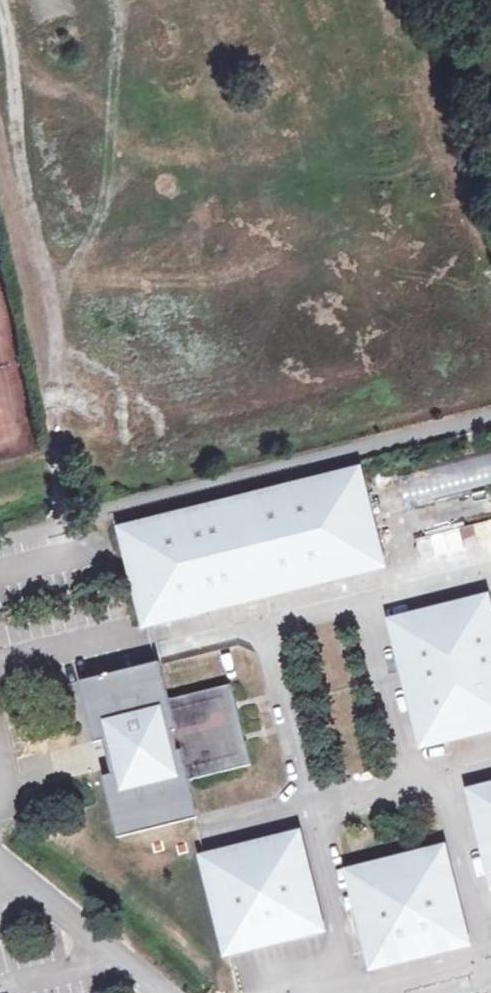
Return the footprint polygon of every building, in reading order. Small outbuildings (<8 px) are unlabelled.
[(397,477),(404,507),(490,485),(490,453),(397,477)] [(119,529),(144,624),(154,621),(381,564),(357,472),(119,529)] [(414,540),(419,558),(490,538),(490,519),(414,540)] [(401,668),(420,743),(490,725),(490,622),(485,598),(390,622),(401,668)] [(106,763),(109,774),(100,776),(115,838),(195,818),(186,780),(247,764),(228,685),(167,700),(158,665),(158,662),(153,663),(77,682),(92,743),(100,741),(102,750),(109,748),(113,761),(106,763)] [(102,750),(104,757),(106,763),(113,761),(109,748),(102,750)] [(490,883),(490,786),(468,792),(490,883)] [(224,952),(226,952),(314,929),(318,928),(294,834),(200,858),(224,952)] [(464,941),(439,848),(346,871),(369,965),(461,942),(464,941)]
